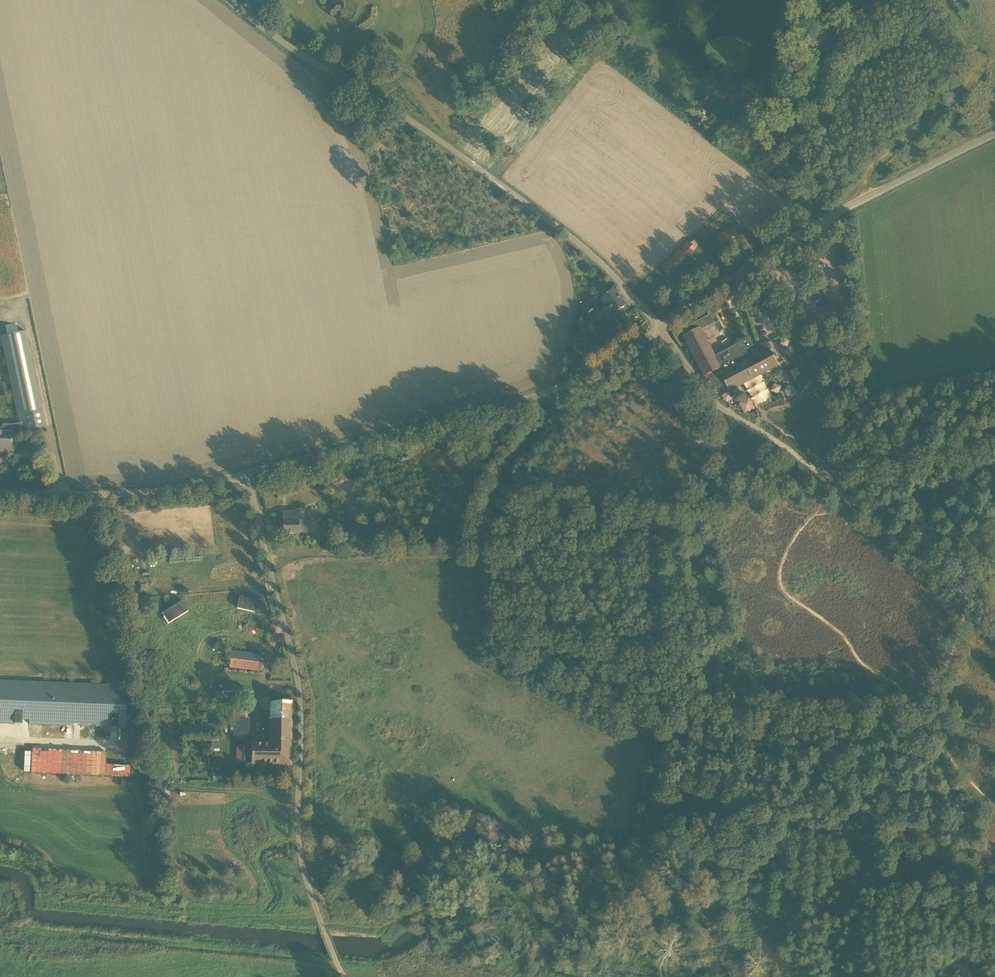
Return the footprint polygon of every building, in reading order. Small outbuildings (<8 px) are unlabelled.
[(724,249),(741,239),(733,227),(717,237),(724,249)] [(671,275),(698,247),(688,238),(662,267),(671,275)] [(586,318),(596,329),(614,314),(614,315),(627,305),(614,289),(603,298),(600,295),(590,303),(595,309),(596,310),(586,318)] [(711,313),(698,320),(702,329),(715,322),(711,313)] [(713,390),(726,384),(717,367),(721,365),(716,356),(714,357),(697,323),(682,330),(713,390)] [(42,409),(25,331),(0,336),(18,414),(19,422),(14,423),(14,424),(2,424),(2,432),(0,432),(0,449),(2,449),(2,451),(12,451),(11,432),(46,425),(42,409)] [(717,367),(726,384),(730,390),(778,365),(767,343),(761,346),(734,361),(733,359),(721,365),(717,367)] [(770,385),(771,390),(761,393),(765,404),(784,398),(779,382),(770,385)] [(719,448),(733,434),(725,426),(711,441),(719,448)] [(277,495),(301,488),(298,480),(275,487),(277,495)] [(299,520),(299,512),(283,512),(283,534),(299,534),(299,533),(307,532),(307,531),(307,521),(305,520),(299,520)] [(127,606),(135,604),(131,586),(123,587),(127,606)] [(240,597),(237,609),(260,614),(263,602),(240,597)] [(182,601),(162,613),(168,623),(188,611),(182,601)] [(260,671),(261,655),(251,654),(232,651),(230,667),(250,670),(260,671)] [(126,686),(0,681),(0,723),(125,728),(126,686)] [(245,694),(244,703),(244,704),(246,704),(252,705),(253,695),(245,694)] [(244,763),(291,764),(292,696),(285,696),(285,705),(279,704),(279,702),(270,701),(269,742),(244,743),(244,753),(244,763)] [(168,797),(167,784),(154,785),(155,796),(161,796),(161,797),(168,797)]
